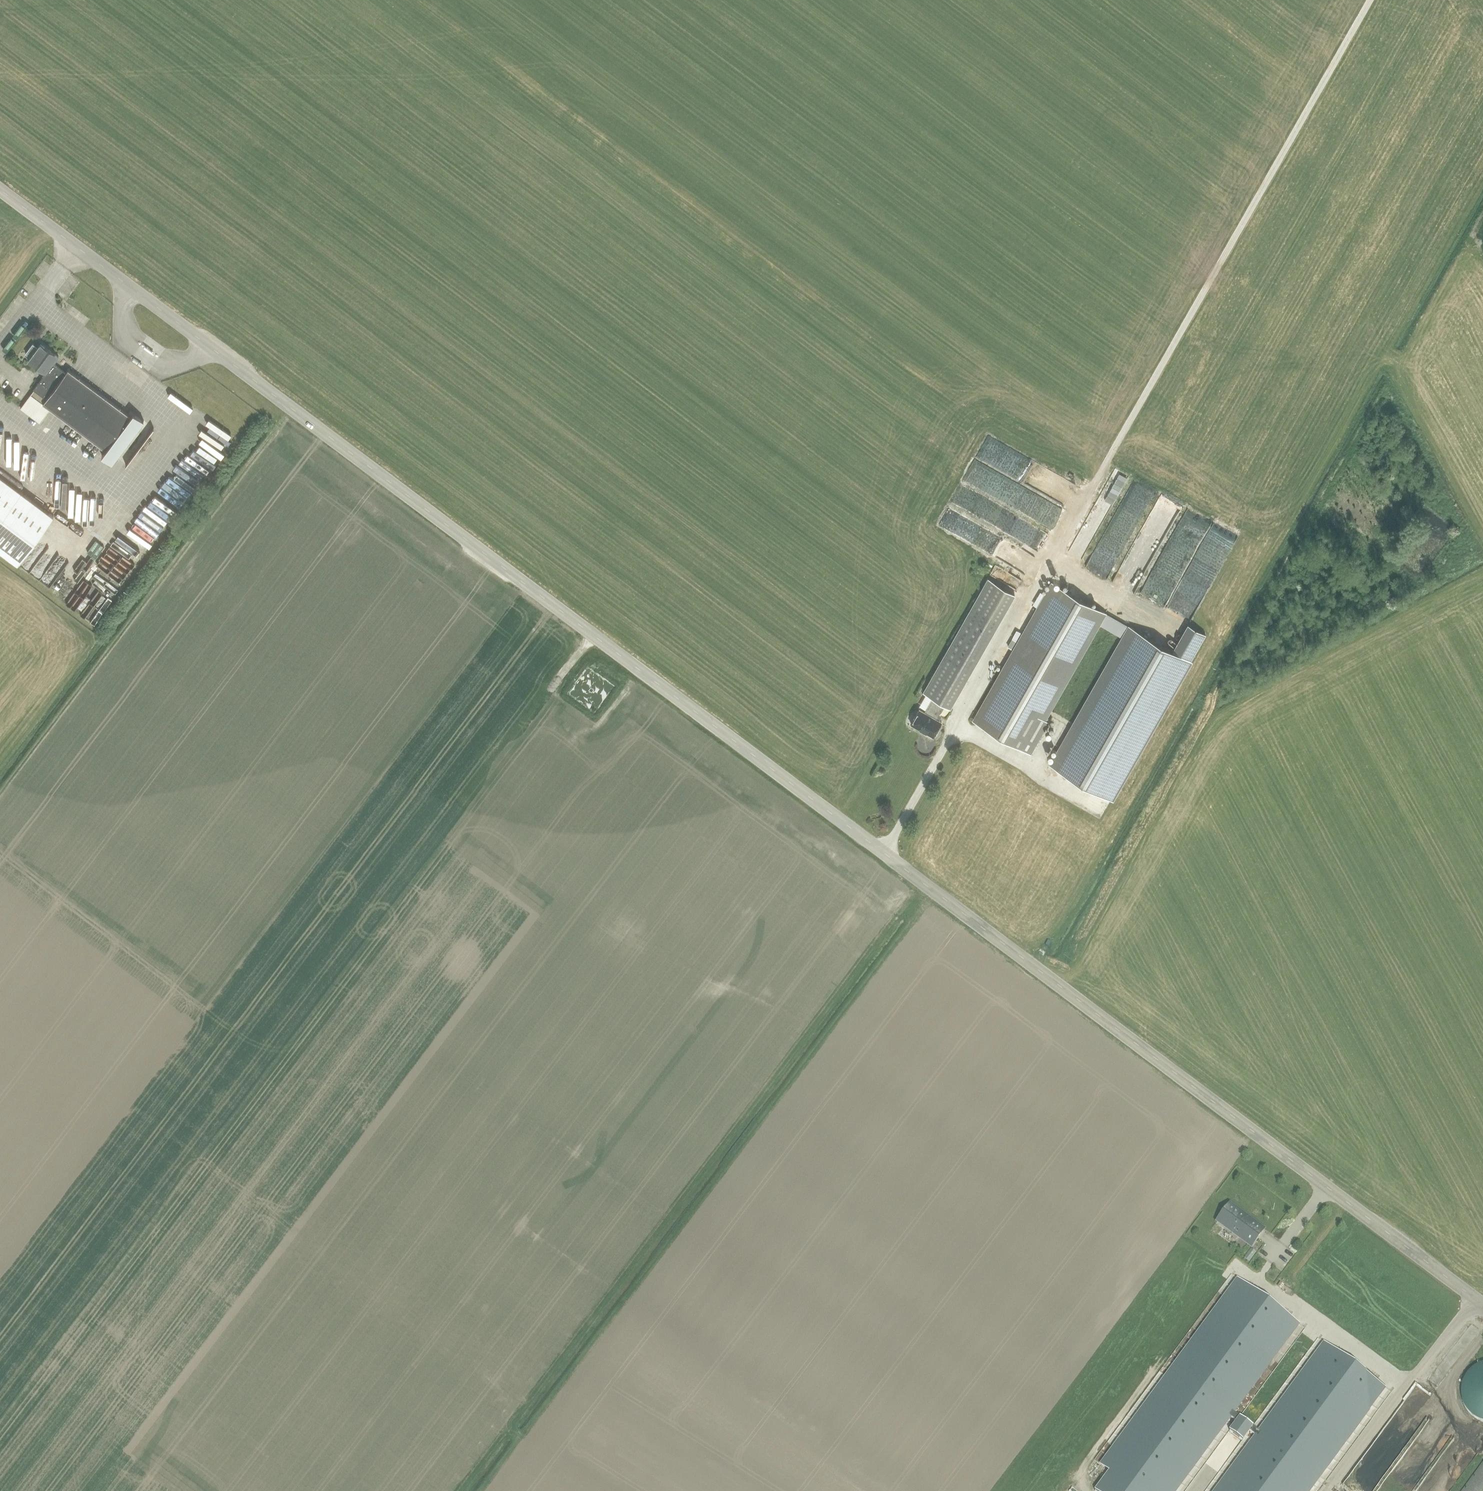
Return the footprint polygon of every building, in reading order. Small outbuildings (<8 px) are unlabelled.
[(33,343),(26,353),(31,357),(28,361),(45,373),(33,389),(46,399),(43,403),(50,408),(51,408),(106,449),(102,455),(113,463),(144,420),(130,410),(128,413),(68,369),(66,372),(53,363),(59,356),(41,343),(38,347),(33,343)] [(31,394),(28,397),(47,412),(50,408),(43,403),(31,394)] [(24,403),(21,407),(40,422),(43,418),(24,403)] [(1087,469),(1098,473),(1103,460),(1093,455),(1087,469)] [(133,529),(155,544),(180,509),(182,510),(207,475),(183,458),(133,529)] [(54,515),(0,475),(0,549),(18,563),(54,515)] [(1188,518),(1149,601),(1163,607),(1201,524),(1188,518)] [(143,561),(147,553),(133,546),(136,539),(128,535),(120,551),(143,561)] [(1203,549),(1176,598),(1195,608),(1222,559),(1203,549)] [(89,619),(98,622),(131,578),(130,569),(124,567),(122,572),(117,573),(115,579),(109,573),(107,574),(108,580),(105,579),(96,572),(93,577),(89,575),(69,561),(56,579),(55,572),(45,574),(42,577),(41,580),(71,603),(77,601),(76,595),(81,588),(89,590),(86,598),(79,599),(86,604),(84,610),(88,613),(89,619)] [(1014,593),(988,579),(923,692),(933,698),(925,712),(920,709),(911,724),(933,737),(942,722),(936,719),(945,704),(950,707),(1014,593)] [(1052,583),(974,721),(1031,754),(1049,722),(1044,720),(1098,624),(1105,613),(1052,583)] [(1122,637),(1049,765),(1113,801),(1192,662),(1191,661),(1172,651),(1128,625),(1128,626),(1105,613),(1098,624),(1122,637)] [(1005,654),(1000,663),(1004,665),(1009,657),(1005,654)] [(995,666),(990,675),(995,677),(999,669),(995,666)] [(1232,1207),(1226,1215),(1224,1213),(1218,1221),(1232,1232),(1234,1231),(1239,1235),(1238,1236),(1251,1246),(1263,1230),(1248,1219),(1245,1223),(1233,1214),(1236,1210),(1232,1207)] [(1096,1490),(1164,1490),(1291,1318),(1246,1285),(1096,1490)] [(1313,1467),(1377,1382),(1332,1349),(1269,1435),(1228,1490),(1296,1490),(1313,1467)] [(1480,1365),(1473,1369),(1467,1375),(1464,1381),(1462,1388),(1461,1395),(1463,1402),(1466,1410),(1471,1415),(1477,1420),(1482,1423),(1482,1364),(1480,1365)] [(1239,1417),(1229,1431),(1242,1441),(1253,1427),(1239,1417)] [(1462,1490),(1482,1490),(1482,1463),(1462,1490)] [(1093,1486),(1097,1488),(1103,1479),(1100,1477),(1093,1486)]
